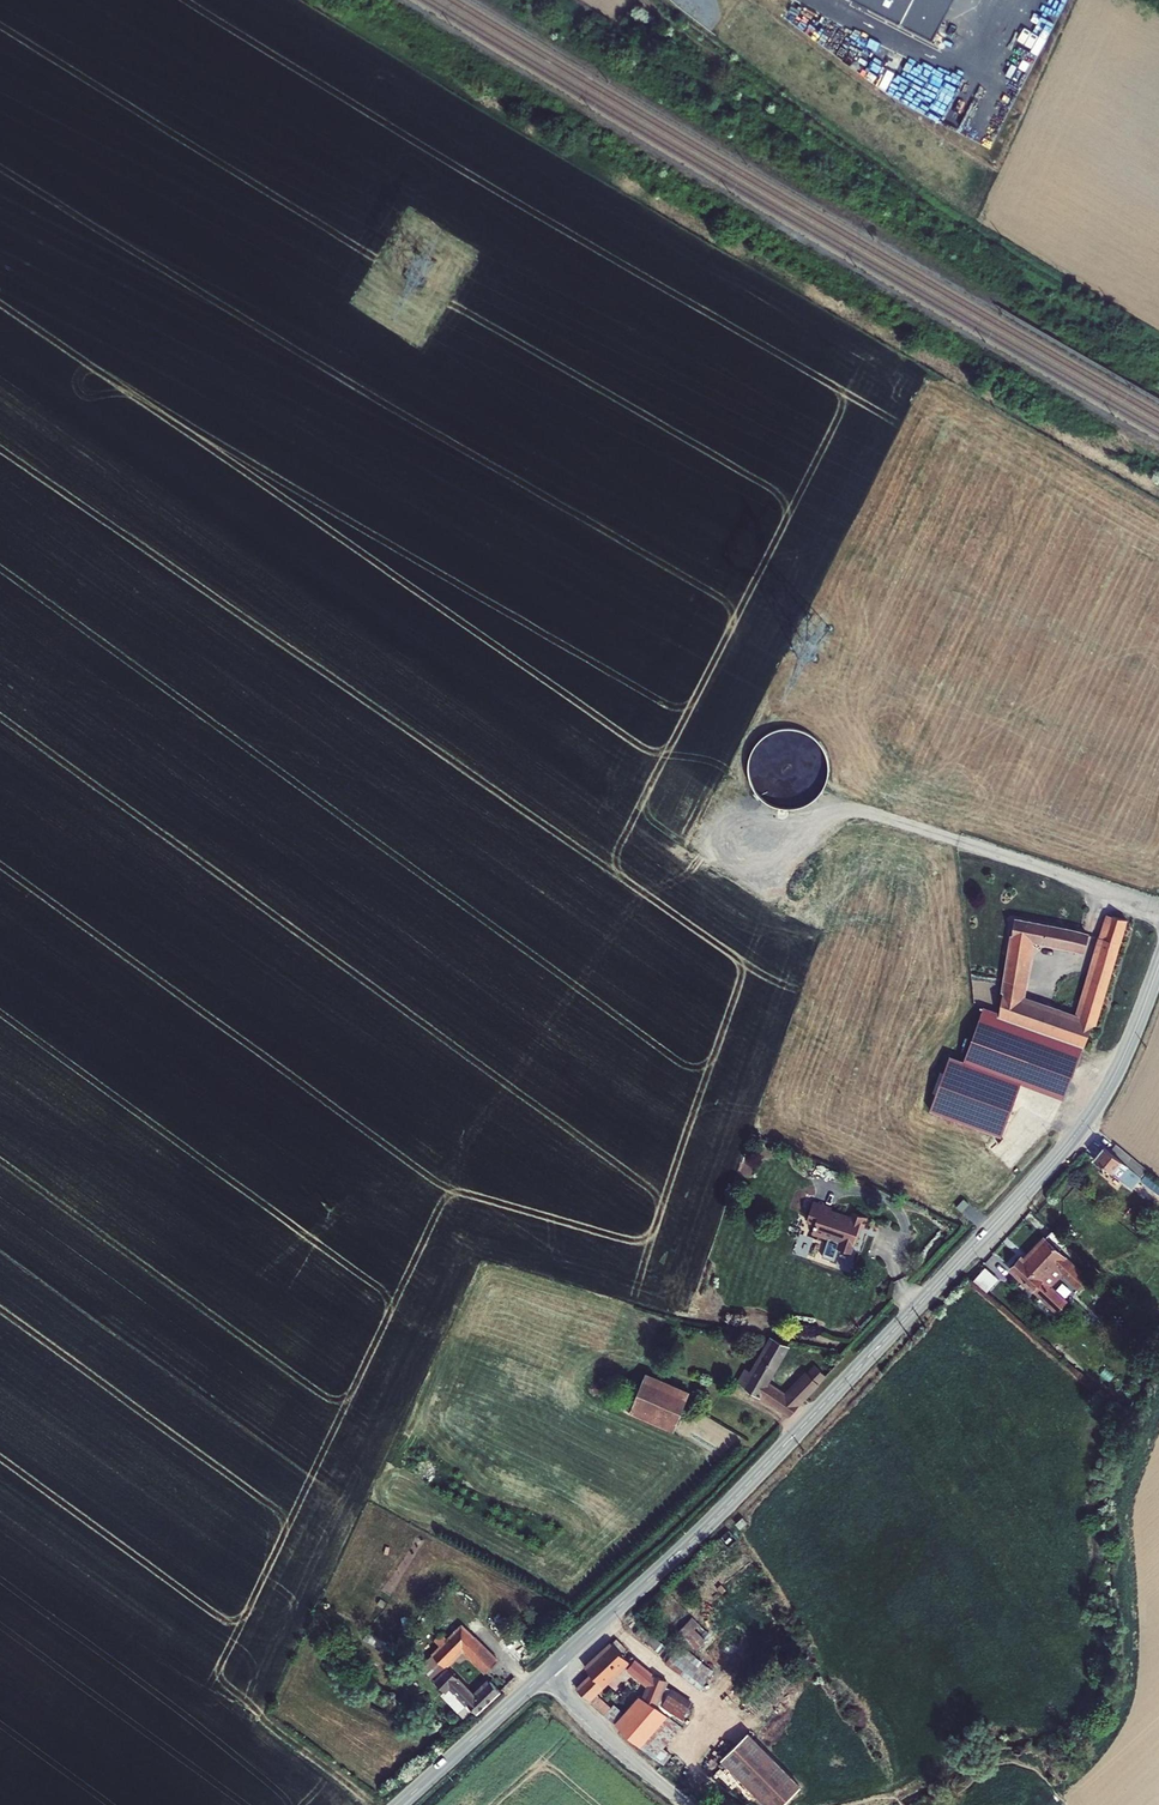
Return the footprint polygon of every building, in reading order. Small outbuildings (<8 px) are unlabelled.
[(932,40),(952,0),(853,0),(932,40)] [(951,1047),(953,1048),(930,1110),(1002,1136),(1021,1083),(1063,1099),(1083,1045),(1085,1046),(1092,1025),(1094,1026),(1126,920),(1112,916),(1109,931),(1103,930),(1101,938),(1099,937),(1096,950),(1095,953),(1098,954),(1079,1019),(1015,997),(1031,938),(1084,950),(1088,934),(1073,930),(1015,919),(1003,994),(995,991),(991,1011),(967,1003),(951,1047)] [(1103,1147),(1093,1159),(1131,1188),(1146,1170),(1115,1145),(1110,1152),(1103,1147)] [(1140,1181),(1158,1195),(1158,1185),(1145,1174),(1140,1181)] [(969,1204),(964,1199),(956,1207),(962,1212),(969,1204)] [(838,1249),(850,1253),(855,1240),(856,1240),(860,1228),(863,1229),(867,1219),(854,1213),(852,1218),(831,1210),(832,1207),(814,1201),(807,1220),(815,1223),(812,1232),(828,1238),(829,1236),(840,1241),(838,1249)] [(1066,1302),(1049,1286),(1061,1273),(1078,1289),(1087,1279),(1057,1251),(1064,1243),(1051,1231),(1023,1261),(1020,1258),(1010,1268),(1040,1297),(1056,1312),(1057,1312),(1066,1302)] [(972,1280),(986,1292),(997,1279),(984,1267),(972,1280)] [(1056,1312),(1040,1297),(1036,1302),(1051,1317),(1056,1312)] [(786,1395),(767,1383),(788,1347),(772,1339),(753,1373),(746,1369),(737,1382),(789,1416),(799,1403),(825,1376),(815,1366),(786,1395)] [(688,1392),(646,1374),(631,1412),(673,1429),(688,1392)] [(742,1518),(735,1524),(739,1528),(746,1523),(742,1518)] [(710,1636),(692,1618),(679,1631),(697,1649),(710,1636)] [(497,1661),(461,1625),(421,1666),(445,1690),(449,1686),(476,1714),(500,1692),(489,1681),(473,1696),(444,1666),(462,1649),(486,1672),(497,1661)] [(640,1627),(635,1634),(655,1649),(661,1642),(640,1627)] [(625,1649),(616,1639),(611,1643),(585,1668),(592,1675),(577,1689),(588,1700),(616,1725),(641,1747),(663,1764),(670,1755),(662,1748),(681,1726),(693,1705),(664,1688),(666,1682),(651,1675),(631,1657),(628,1660),(620,1653),(625,1649)] [(668,1654),(661,1667),(702,1691),(713,1672),(675,1650),(671,1656),(668,1654)] [(724,1756),(773,1804),(783,1804),(804,1785),(750,1730),(724,1756)]
